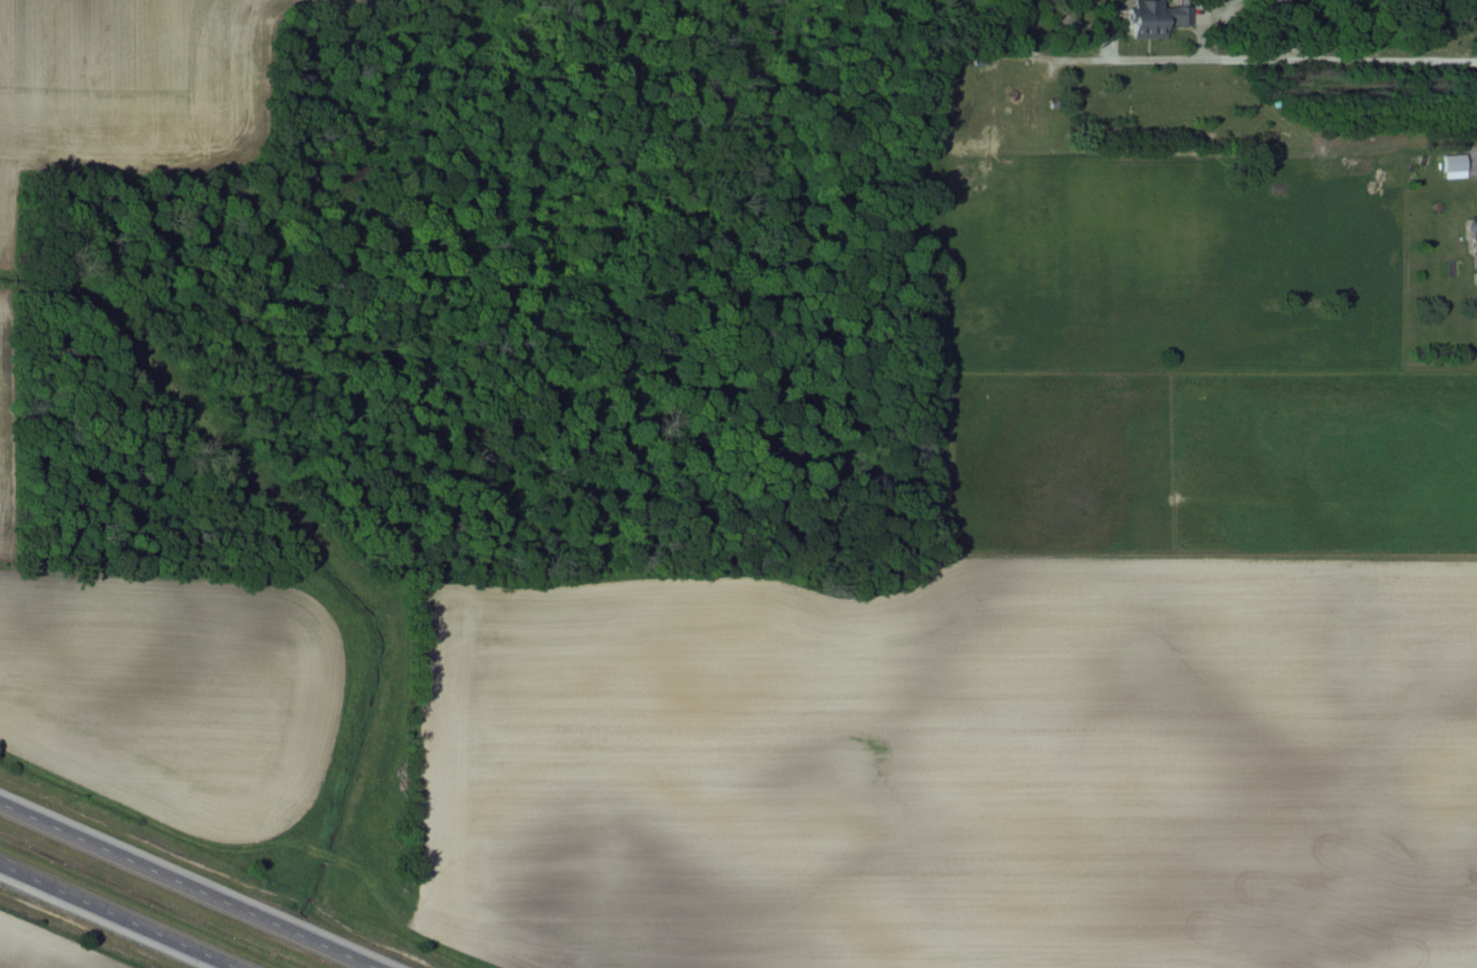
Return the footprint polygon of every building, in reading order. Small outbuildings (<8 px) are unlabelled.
[(1166,37),(1167,22),(1189,22),(1189,5),(1157,5),(1157,0),(1132,0),(1132,15),(1134,15),(1134,37),(1166,37)] [(1467,177),(1466,153),(1444,154),(1445,178),(1467,177)]
